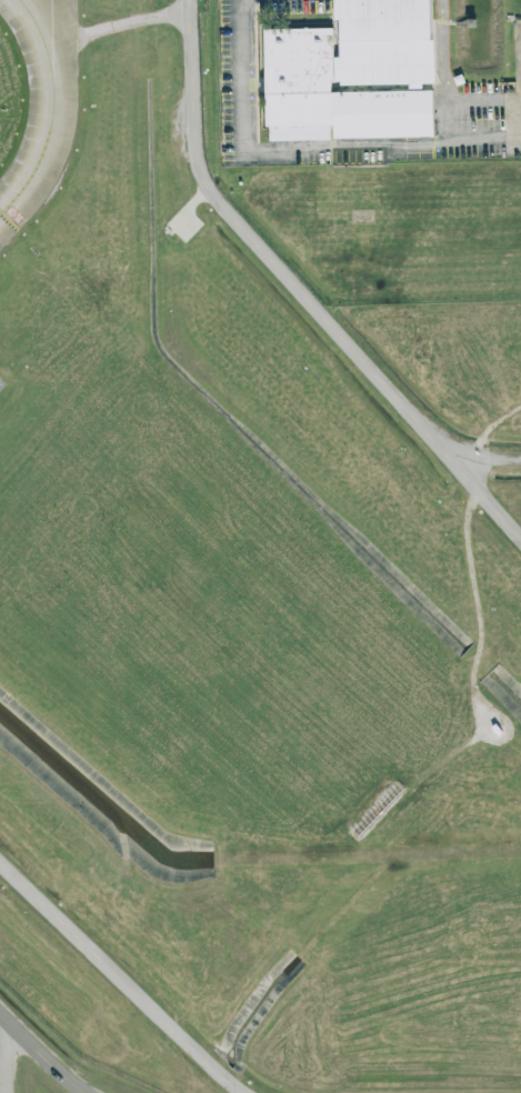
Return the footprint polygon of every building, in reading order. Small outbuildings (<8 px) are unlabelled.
[(433,0),(334,0),(335,84),(434,83),(433,0)] [(265,30),(333,29),(333,93),(433,91),(434,136),(334,138),(334,124),(268,126),(265,30)]
